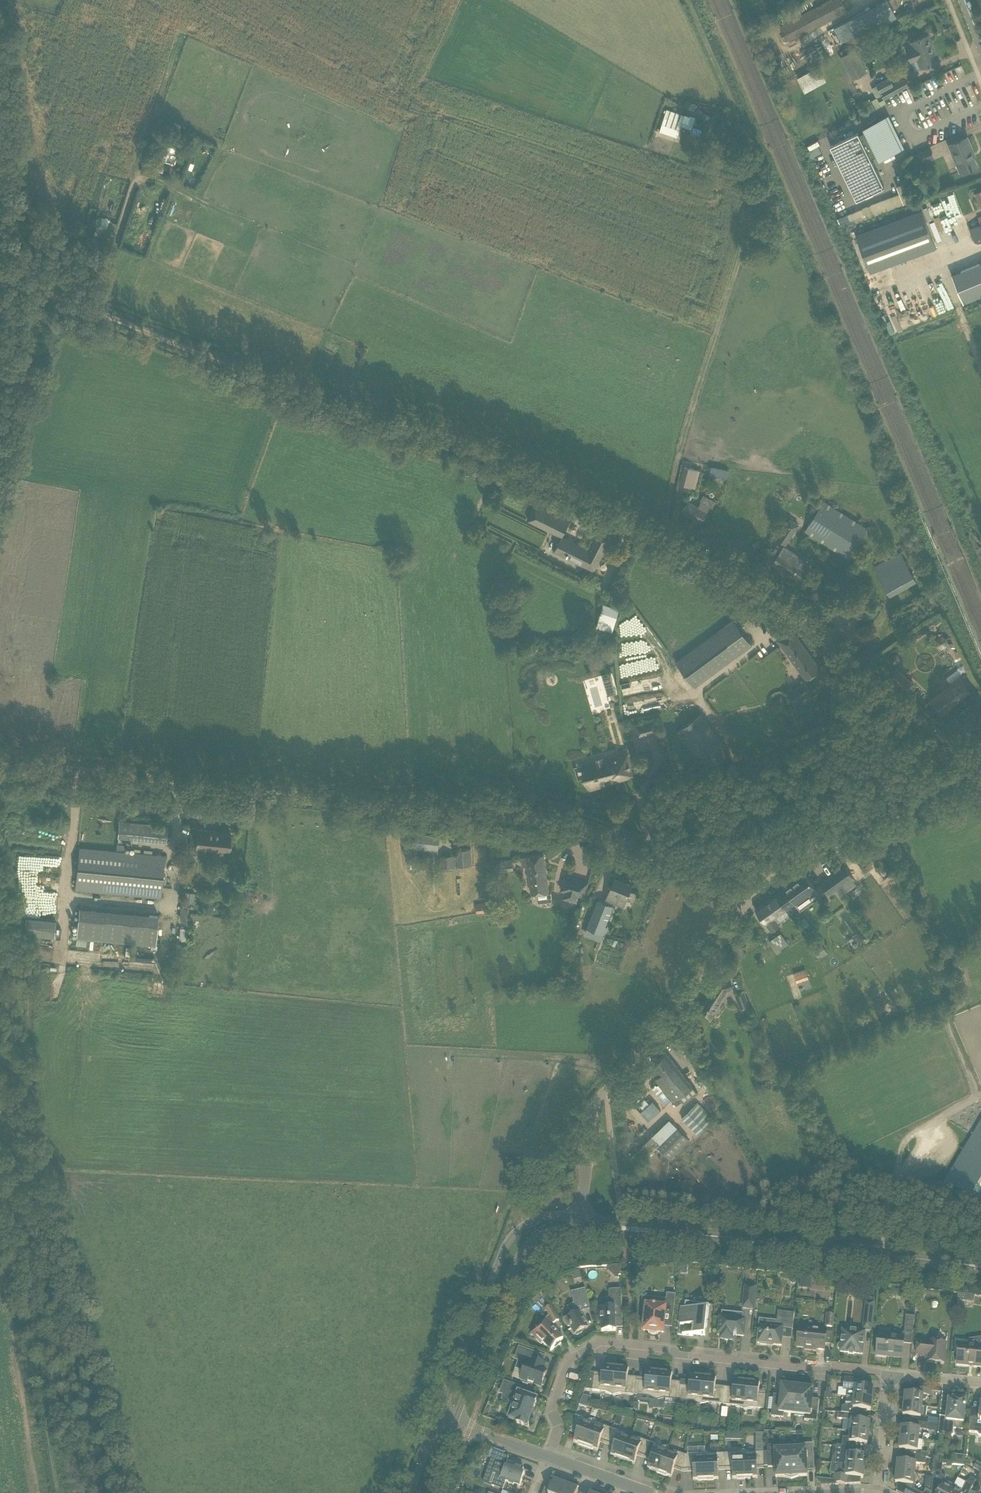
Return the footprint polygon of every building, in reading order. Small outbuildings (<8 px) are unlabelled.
[(779,26),(784,35),(781,37),(784,44),(788,42),(788,43),(848,11),(842,0),(828,0),(779,26)] [(873,6),(834,27),(842,42),(881,21),(873,6)] [(909,9),(898,14),(900,20),(912,15),(909,9)] [(929,35),(910,42),(912,47),(906,49),(910,59),(916,57),(919,55),(924,66),(926,65),(936,61),(933,54),(934,54),(932,50),(934,49),(929,35)] [(840,57),(851,80),(867,72),(856,49),(840,57)] [(806,90),(829,80),(822,65),(799,75),(806,90)] [(884,98),(899,90),(908,85),(905,79),(893,85),(889,78),(876,85),(884,98)] [(870,98),(864,101),(870,112),(876,109),(871,100),(870,98)] [(667,107),(660,130),(678,136),(680,130),(691,133),(696,117),(667,107)] [(904,147),(889,114),(863,127),(865,132),(860,134),(858,131),(831,145),(857,198),(883,186),(870,158),(876,155),(878,160),(904,147)] [(949,144),(952,152),(954,151),(957,159),(955,160),(960,171),(971,167),(972,169),(973,168),(972,167),(977,165),(971,151),(973,150),(967,137),(949,144)] [(900,195),(838,215),(842,226),(913,202),(906,182),(897,185),(900,195)] [(921,209),(893,220),(907,258),(936,247),(921,209)] [(978,217),(980,224),(969,229),(974,242),(977,243),(980,241),(980,216),(978,217)] [(961,297),(963,303),(980,296),(980,263),(951,275),(961,297)] [(955,310),(950,291),(931,297),(930,292),(913,296),(919,319),(955,310)] [(916,332),(904,338),(907,347),(920,342),(916,332)] [(710,473),(710,474),(727,478),(729,469),(711,466),(710,473)] [(680,483),(688,485),(696,487),(700,471),(684,467),(680,483)] [(701,522),(710,506),(712,507),(716,501),(706,496),(703,502),(701,501),(698,506),(688,501),(682,511),(701,522)] [(849,558),(862,536),(867,528),(823,501),(805,530),(849,558)] [(535,504),(528,519),(532,521),(534,517),(564,532),(570,521),(535,504)] [(790,518),(777,538),(786,544),(799,524),(790,518)] [(595,533),(588,548),(562,535),(554,551),(593,570),(608,540),(595,533)] [(808,567),(793,558),(795,554),(784,546),(773,563),(799,580),(808,567)] [(874,567),(891,596),(917,581),(900,552),(874,567)] [(612,632),(619,607),(615,606),(607,603),(604,603),(596,627),(612,632)] [(725,625),(676,662),(695,687),(744,650),(752,644),(733,619),(725,625)] [(820,668),(791,628),(776,639),(806,679),(820,668)] [(961,674),(966,669),(962,664),(957,669),(961,674)] [(905,692),(912,685),(913,683),(895,667),(887,676),(905,692)] [(941,714),(972,689),(961,676),(930,700),(941,714)] [(651,734),(648,721),(634,725),(637,738),(651,734)] [(590,773),(586,774),(590,788),(607,783),(606,780),(616,777),(616,778),(632,774),(627,754),(604,761),(604,758),(595,761),(595,762),(588,764),(590,773)] [(118,837),(166,841),(167,826),(120,821),(118,837)] [(415,847),(437,849),(439,835),(417,833),(415,847)] [(80,847),(79,857),(76,889),(160,897),(164,855),(160,855),(160,854),(157,854),(157,855),(80,847)] [(456,865),(471,864),(471,847),(455,848),(456,865)] [(521,857),(523,866),(528,866),(532,893),(549,891),(543,854),(521,857)] [(440,856),(441,866),(441,867),(455,866),(454,855),(440,856)] [(497,871),(513,870),(511,860),(496,862),(497,871)] [(853,877),(844,865),(820,883),(829,895),(853,877)] [(788,907),(815,888),(805,873),(778,892),(788,907)] [(566,890),(564,897),(576,900),(578,894),(584,895),(588,882),(566,876),(562,889),(566,890)] [(609,891),(605,900),(623,907),(626,898),(632,885),(614,878),(609,891)] [(774,918),(788,907),(778,892),(755,909),(771,931),(779,926),(774,918)] [(614,905),(598,899),(587,927),(588,928),(586,934),(602,941),(608,926),(606,926),(614,905)] [(477,903),(478,913),(490,911),(489,901),(477,903)] [(156,945),(159,915),(79,907),(76,937),(151,945),(151,949),(157,950),(157,945),(156,945)] [(56,919),(26,916),(24,934),(54,937),(56,919)] [(786,942),(786,941),(780,933),(770,940),(776,949),(786,942)] [(745,955),(744,952),(740,943),(734,946),(739,958),(745,955)] [(805,968),(793,973),(797,982),(802,980),(803,983),(806,989),(812,987),(805,968)] [(732,985),(727,981),(718,976),(697,1010),(710,1018),(732,985)] [(734,992),(741,1011),(751,1008),(744,989),(734,992)] [(678,1049),(683,1045),(677,1036),(672,1039),(678,1049)] [(666,1053),(652,1064),(661,1074),(655,1079),(673,1101),(679,1097),(685,1104),(699,1094),(666,1053)] [(626,1091),(633,1096),(638,1101),(646,1093),(640,1088),(641,1087),(635,1081),(626,1091)] [(645,1107),(642,1111),(651,1120),(662,1108),(653,1100),(651,1103),(646,1098),(641,1103),(645,1107)] [(698,1134),(711,1121),(713,1118),(697,1102),(695,1105),(694,1104),(681,1117),(698,1134)] [(676,1128),(677,1127),(670,1120),(669,1119),(652,1136),(659,1144),(676,1128)] [(944,1184),(980,1206),(980,1121),(944,1184)] [(676,1128),(657,1147),(669,1158),(672,1154),(687,1139),(676,1128)] [(640,1147),(646,1152),(648,1155),(659,1144),(652,1136),(651,1136),(640,1147)] [(620,1276),(620,1266),(610,1266),(610,1268),(619,1276),(620,1276)] [(752,1307),(754,1288),(746,1287),(744,1307),(752,1307)] [(570,1326),(570,1327),(575,1335),(576,1335),(577,1336),(582,1333),(582,1332),(588,1328),(580,1313),(583,1311),(591,1310),(588,1300),(586,1290),(578,1292),(580,1302),(568,1308),(573,1316),(564,1320),(568,1327),(570,1326)] [(622,1317),(621,1290),(611,1290),(609,1292),(610,1308),(599,1308),(600,1322),(601,1322),(602,1331),(616,1330),(615,1318),(622,1317)] [(649,1331),(648,1333),(649,1333),(650,1334),(651,1334),(652,1334),(653,1335),(654,1335),(655,1335),(656,1334),(657,1334),(658,1334),(658,1332),(663,1333),(665,1316),(673,1317),(676,1295),(667,1294),(666,1300),(656,1299),(656,1307),(642,1305),(643,1318),(645,1318),(643,1331),(649,1331)] [(699,1327),(706,1327),(708,1318),(709,1305),(685,1302),(684,1309),(685,1309),(685,1316),(680,1315),(679,1325),(693,1326),(692,1334),(698,1335),(699,1327)] [(872,1321),(874,1303),(866,1302),(864,1320),(872,1321)] [(543,1343),(551,1351),(554,1348),(556,1349),(561,1344),(560,1342),(563,1339),(553,1329),(554,1327),(552,1325),(554,1324),(559,1321),(551,1306),(545,1310),(549,1316),(531,1334),(541,1345),(543,1343)] [(781,1346),(783,1329),(793,1330),(794,1314),(778,1312),(777,1322),(770,1321),(769,1324),(760,1323),(758,1343),(759,1343),(760,1344),(766,1345),(767,1344),(781,1346)] [(731,1334),(743,1335),(744,1319),(743,1319),(743,1314),(730,1313),(729,1318),(720,1317),(719,1330),(723,1330),(722,1338),(730,1339),(731,1334)] [(825,1327),(833,1328),(834,1316),(826,1315),(825,1327)] [(904,1333),(913,1334),(915,1317),(906,1316),(904,1333)] [(813,1349),(825,1350),(827,1331),(799,1328),(797,1347),(805,1348),(805,1349),(813,1350),(813,1349)] [(854,1354),(862,1354),(865,1332),(843,1330),(841,1343),(840,1344),(838,1345),(838,1348),(839,1350),(840,1350),(840,1352),(848,1353),(848,1354),(854,1355),(854,1354)] [(902,1356),(903,1346),(904,1339),(878,1336),(876,1356),(887,1357),(888,1355),(902,1356)] [(930,1344),(918,1342),(918,1345),(917,1355),(924,1356),(924,1354),(928,1355),(928,1362),(944,1363),(946,1343),(930,1342),(930,1344)] [(959,1344),(957,1365),(968,1366),(968,1365),(974,1365),(974,1367),(980,1367),(980,1346),(959,1344)] [(528,1384),(541,1388),(542,1386),(544,1387),(546,1381),(544,1380),(547,1372),(543,1371),(546,1364),(534,1360),(537,1354),(519,1347),(516,1355),(518,1355),(516,1359),(519,1360),(516,1369),(525,1373),(522,1382),(525,1383),(524,1385),(527,1386),(528,1384)] [(585,1390),(592,1391),(605,1392),(612,1396),(616,1367),(608,1366),(608,1367),(603,1366),(602,1377),(590,1376),(585,1390)] [(624,1368),(616,1367),(612,1396),(621,1394),(634,1395),(635,1381),(628,1380),(629,1369),(624,1369),(624,1368)] [(656,1400),(659,1372),(652,1371),(652,1372),(646,1371),(645,1382),(637,1381),(636,1396),(649,1397),(656,1400)] [(667,1373),(659,1372),(656,1400),(657,1400),(665,1399),(677,1400),(679,1386),(671,1385),(673,1374),(667,1373)] [(700,1405),(703,1377),(695,1376),(695,1377),(690,1376),(689,1387),(681,1386),(679,1407),(687,1408),(687,1401),(692,1402),(700,1405)] [(711,1377),(703,1377),(700,1405),(701,1405),(709,1404),(721,1405),(723,1391),(715,1390),(716,1379),(711,1378),(711,1377)] [(854,1398),(872,1400),(874,1388),(862,1387),(862,1380),(844,1378),(843,1390),(855,1391),(854,1398)] [(743,1410),(744,1410),(747,1381),(739,1380),(739,1381),(734,1381),(733,1392),(725,1391),(723,1405),(736,1406),(743,1410)] [(747,1381),(744,1410),(752,1408),(764,1409),(765,1395),(759,1394),(760,1384),(755,1383),(755,1382),(747,1381)] [(519,1393),(521,1388),(504,1382),(500,1391),(510,1395),(508,1402),(514,1405),(509,1419),(516,1422),(516,1423),(525,1426),(526,1425),(528,1426),(531,1416),(530,1416),(533,1409),(534,1410),(537,1400),(519,1393)] [(795,1415),(798,1385),(790,1387),(782,1386),(781,1396),(773,1395),(771,1417),(784,1418),(784,1413),(795,1415)] [(805,1388),(798,1385),(795,1415),(805,1416),(804,1421),(817,1422),(819,1400),(812,1399),(813,1389),(805,1388)] [(905,1393),(904,1405),(922,1407),(923,1401),(925,1401),(927,1398),(928,1397),(932,1397),(932,1391),(917,1389),(916,1395),(905,1393)] [(843,1407),(842,1413),(849,1414),(855,1415),(856,1409),(871,1411),(872,1400),(854,1398),(854,1404),(843,1407)] [(965,1411),(966,1401),(963,1401),(962,1399),(958,1399),(956,1400),(954,1400),(953,1401),(949,1401),(948,1411),(947,1418),(940,1417),(938,1435),(953,1436),(954,1428),(962,1429),(965,1411)] [(980,1403),(978,1420),(970,1419),(969,1432),(977,1433),(979,1436),(980,1436),(980,1403)] [(927,1407),(922,1407),(904,1405),(903,1416),(915,1417),(914,1423),(928,1425),(928,1418),(926,1418),(927,1407)] [(578,1445),(585,1448),(595,1421),(595,1420),(588,1421),(576,1416),(571,1430),(577,1432),(574,1443),(578,1444),(578,1445)] [(852,1420),(850,1431),(869,1433),(870,1422),(860,1421),(852,1420)] [(607,1443),(612,1429),(600,1425),(596,1421),(595,1421),(585,1448),(593,1450),(593,1449),(598,1451),(601,1441),(607,1443)] [(918,1440),(919,1430),(928,1431),(928,1425),(914,1423),(914,1428),(901,1427),(900,1438),(918,1440)] [(622,1461),(630,1440),(624,1438),(625,1434),(614,1430),(609,1444),(614,1446),(610,1456),(615,1457),(615,1458),(622,1461)] [(842,1442),(842,1448),(853,1449),(853,1443),(867,1445),(869,1433),(850,1431),(849,1442),(842,1442)] [(636,1442),(630,1440),(622,1461),(630,1464),(630,1463),(634,1464),(638,1454),(644,1456),(649,1442),(637,1438),(636,1442)] [(918,1440),(900,1438),(899,1450),(911,1451),(910,1457),(922,1458),(923,1441),(918,1440)] [(669,1447),(666,1447),(662,1447),(651,1443),(646,1457),(651,1459),(647,1469),(652,1471),(659,1474),(667,1453),(669,1447)] [(814,1466),(814,1456),(813,1444),(801,1444),(801,1449),(790,1450),(791,1479),(799,1477),(807,1476),(807,1466),(814,1466)] [(783,1477),(791,1479),(790,1450),(780,1450),(780,1445),(767,1446),(768,1468),(775,1468),(776,1477),(783,1477)] [(840,1464),(865,1467),(866,1456),(857,1455),(857,1450),(860,1450),(853,1449),(842,1448),(840,1464)] [(737,1480),(745,1479),(744,1451),(743,1451),(737,1454),(726,1454),(726,1469),(732,1468),(732,1479),(737,1479),(737,1480)] [(764,1453),(751,1453),(745,1451),(744,1451),(745,1479),(753,1479),(753,1478),(758,1478),(757,1467),(764,1467),(764,1453)] [(520,1480),(522,1474),(524,1470),(507,1463),(509,1457),(494,1452),(490,1462),(491,1463),(488,1471),(496,1474),(492,1484),(503,1488),(503,1490),(506,1481),(509,1483),(509,1484),(514,1486),(514,1484),(520,1487),(522,1481),(520,1480)] [(684,1470),(685,1455),(674,1452),(672,1455),(667,1453),(659,1474),(666,1477),(667,1476),(671,1478),(675,1467),(683,1470),(684,1470)] [(706,1481),(705,1452),(704,1452),(698,1455),(685,1455),(684,1470),(693,1470),(693,1481),(698,1480),(698,1481),(706,1481)] [(705,1452),(706,1481),(714,1481),(714,1480),(719,1480),(718,1469),(724,1469),(723,1454),(712,1454),(705,1452)] [(898,1461),(896,1472),(914,1474),(916,1464),(926,1465),(926,1458),(922,1458),(910,1457),(910,1462),(898,1461)] [(865,1467),(840,1464),(836,1464),(835,1475),(834,1483),(846,1485),(847,1485),(848,1477),(864,1479),(865,1467)] [(913,1486),(914,1474),(896,1472),(895,1484),(907,1485),(906,1488),(908,1489),(905,1492),(917,1492),(913,1491),(913,1486)] [(933,1477),(932,1488),(939,1491),(938,1492),(951,1492),(954,1486),(945,1481),(946,1477),(941,1476),(942,1473),(934,1472),(933,1477)] [(832,1484),(833,1477),(818,1475),(817,1482),(832,1484)] [(566,1485),(555,1479),(555,1480),(554,1481),(551,1491),(545,1488),(543,1492),(563,1492),(566,1485)] [(971,1491),(973,1486),(966,1482),(962,1490),(960,1489),(958,1492),(953,1490),(952,1490),(951,1492),(970,1492),(971,1491)] [(578,1490),(578,1488),(579,1488),(579,1487),(566,1485),(563,1492),(577,1492),(578,1490)]
